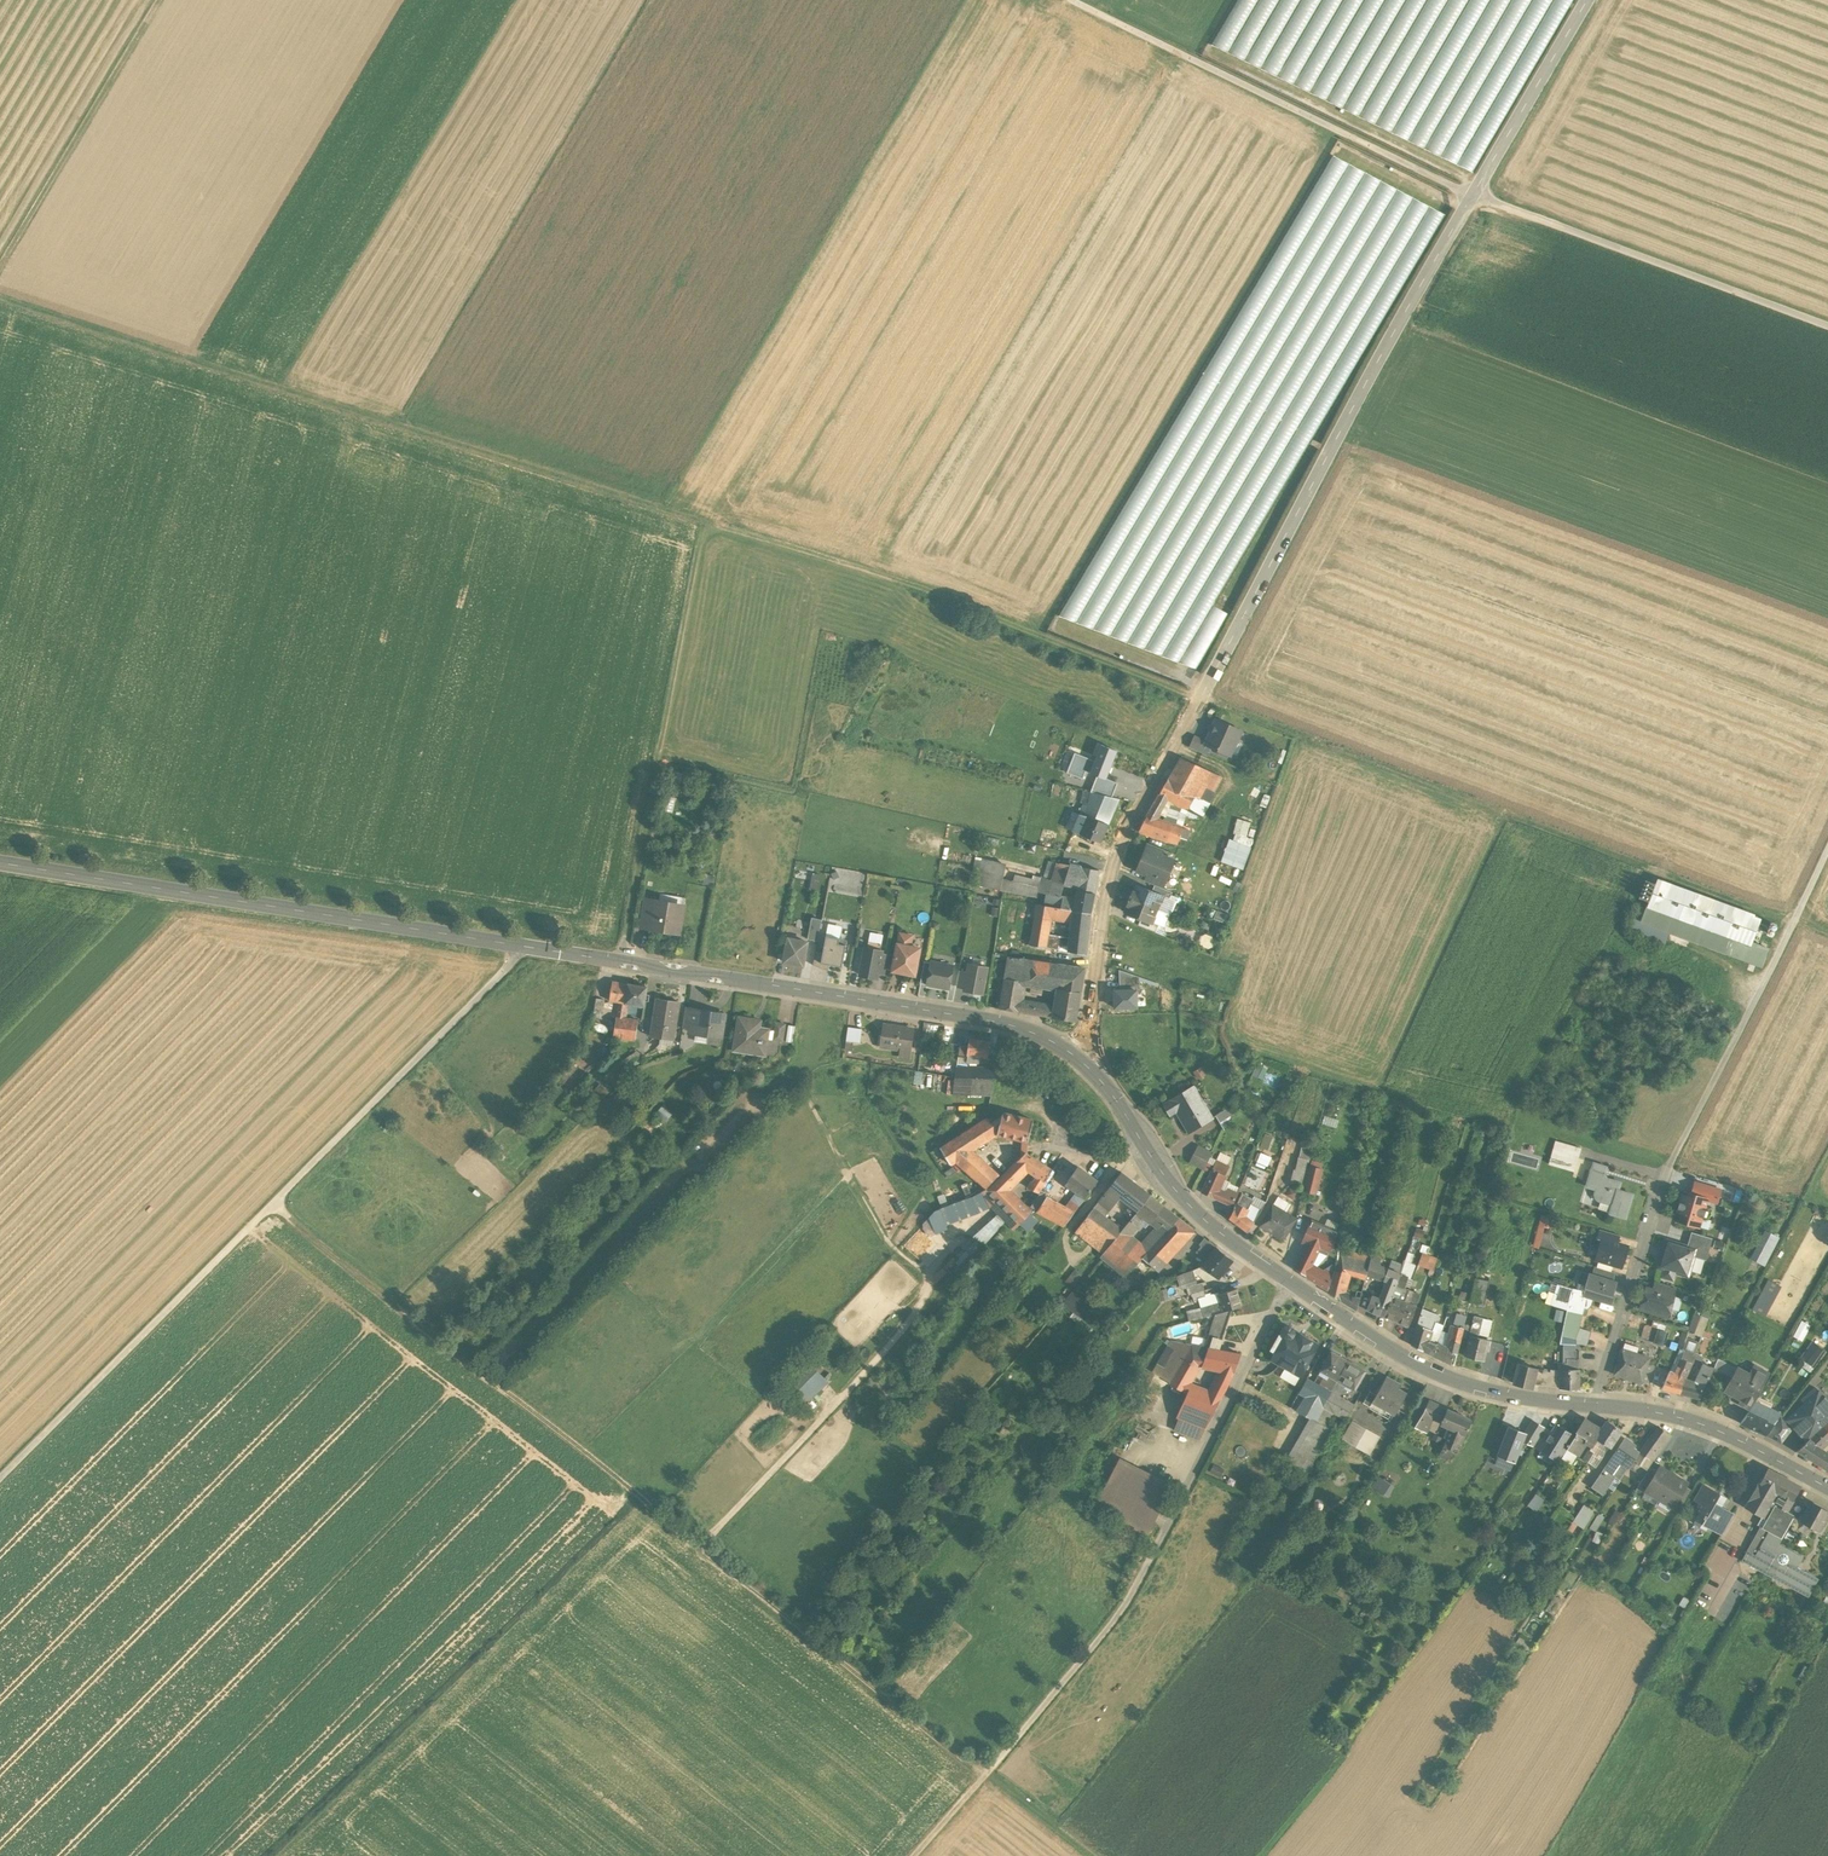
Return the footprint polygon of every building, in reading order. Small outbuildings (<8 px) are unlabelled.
[(1474,85),(1459,95),(1447,77),(1434,106),(1429,81),(1413,118),(1383,74),(1359,79),(1371,51),(1351,64),(1359,44),(1359,43),(1357,34),(1344,42),(1341,24),(1319,39),(1330,12),(1309,26),(1304,0),(1301,0),(1297,10),(1225,58),(1468,162),(1480,159),(1491,134),(1452,142),(1498,111),(1493,90),(1477,101),(1474,85)] [(1415,268),(1444,211),(1333,154),(1312,195),(1312,201),(1314,205),(1313,208),(1323,209),(1332,225),(1336,227),(1335,255),(1343,239),(1351,243),(1347,245),(1347,254),(1353,257),(1357,251),(1365,251),(1364,263),(1364,264),(1368,266),(1373,257),(1383,257),(1382,259),(1386,267),(1385,269),(1401,261),(1402,261),(1401,266),(1400,269),(1403,271),(1405,268),(1415,268)] [(1099,628),(1198,671),(1225,610),(1212,604),(1226,572),(1228,573),(1224,568),(1203,583),(1209,570),(1211,568),(1205,566),(1201,575),(1197,573),(1193,583),(1184,579),(1179,571),(1178,573),(1159,587),(1165,575),(1161,573),(1167,568),(1164,567),(1146,581),(1150,582),(1146,586),(1138,604),(1133,601),(1132,604),(1128,607),(1124,603),(1096,624),(1099,628)] [(1240,731),(1217,720),(1206,744),(1229,755),(1240,731)] [(1097,776),(1106,779),(1117,751),(1101,745),(1095,761),(1090,773),(1097,776)] [(1090,773),(1095,761),(1074,753),(1067,773),(1083,779),(1086,771),(1090,773)] [(1180,758),(1152,807),(1161,811),(1168,799),(1187,809),(1200,817),(1222,778),(1208,771),(1180,758)] [(1106,779),(1097,776),(1091,792),(1112,797),(1118,784),(1106,779)] [(1112,797),(1091,792),(1086,811),(1085,815),(1088,816),(1108,824),(1118,799),(1112,797)] [(1085,815),(1079,813),(1072,830),(1081,834),(1088,816),(1085,815)] [(1181,829),(1152,819),(1153,818),(1147,815),(1139,831),(1169,841),(1178,842),(1182,830),(1181,829)] [(1108,824),(1088,816),(1081,834),(1089,838),(1088,841),(1092,842),(1093,839),(1100,842),(1108,824)] [(1040,844),(1053,848),(1057,831),(1045,828),(1040,844)] [(1081,834),(1072,830),(1070,835),(1087,842),(1088,841),(1089,838),(1081,834)] [(1243,870),(1250,848),(1228,841),(1221,863),(1243,870)] [(1163,849),(1148,843),(1146,850),(1160,856),(1163,849)] [(1160,856),(1146,850),(1137,870),(1147,874),(1148,874),(1165,881),(1173,861),(1160,856)] [(1006,865),(982,859),(976,886),(1000,890),(1003,878),(1006,865)] [(1058,863),(1049,861),(1043,878),(1041,877),(1038,887),(1037,892),(1048,895),(1049,895),(1058,863)] [(1070,865),(1058,863),(1049,895),(1060,897),(1064,884),(1070,865)] [(1099,870),(1070,865),(1064,884),(1078,887),(1078,886),(1095,889),(1099,870)] [(1041,874),(1016,868),(1013,881),(1038,887),(1041,877),(1041,874)] [(812,872),(811,889),(818,889),(820,873),(812,872)] [(1165,881),(1148,874),(1147,874),(1145,881),(1154,885),(1162,888),(1165,881)] [(1013,881),(1003,878),(1000,890),(1036,896),(1037,892),(1038,887),(1013,881)] [(1760,920),(1656,881),(1647,904),(1751,944),(1760,920)] [(1152,892),(1136,885),(1130,899),(1157,910),(1162,897),(1163,896),(1152,892)] [(1162,888),(1154,885),(1152,892),(1163,896),(1162,897),(1169,900),(1172,892),(1162,888)] [(1094,893),(1077,890),(1075,899),(1073,910),(1090,913),(1094,893)] [(1049,895),(1048,895),(1046,905),(1052,906),(1061,908),(1063,897),(1060,897),(1049,895)] [(683,907),(655,902),(655,899),(645,897),(640,926),(679,932),(683,907)] [(1075,899),(1063,897),(1061,908),(1073,910),(1075,899)] [(1157,910),(1130,899),(1125,912),(1140,918),(1152,923),(1152,922),(1157,910)] [(1046,905),(1037,904),(1030,945),(1045,947),(1047,934),(1050,917),(1052,906),(1046,905)] [(1751,944),(1647,904),(1641,921),(1762,967),(1768,950),(1751,944)] [(1061,908),(1052,906),(1050,917),(1072,922),(1073,910),(1061,908)] [(1090,913),(1073,910),(1072,922),(1071,927),(1088,930),(1090,913)] [(811,917),(809,938),(821,939),(822,918),(811,917)] [(1152,923),(1140,918),(1138,925),(1156,932),(1159,925),(1152,922),(1152,923)] [(1088,930),(1071,927),(1070,938),(1069,951),(1086,954),(1088,930)] [(912,936),(900,934),(898,944),(909,947),(912,936)] [(1070,938),(1047,934),(1045,947),(1069,951),(1070,938)] [(840,938),(826,935),(823,952),(821,963),(829,964),(842,967),(846,945),(838,944),(840,938)] [(807,942),(788,938),(784,962),(803,966),(807,942)] [(881,944),(868,942),(867,948),(880,951),(881,944)] [(909,947),(898,944),(896,957),(895,957),(895,958),(893,970),(914,975),(919,949),(909,947)] [(867,948),(865,948),(860,975),(877,978),(877,974),(882,953),(882,951),(880,951),(867,948)] [(823,952),(815,951),(813,965),(828,970),(829,964),(821,963),(823,952)] [(889,954),(882,953),(877,974),(884,976),(889,954)] [(1029,960),(1009,957),(1005,979),(1023,982),(1027,983),(1025,979),(1029,960)] [(1084,968),(1029,960),(1025,979),(1027,983),(1059,989),(1059,988),(1080,992),(1084,968)] [(953,966),(931,962),(927,984),(948,988),(953,966)] [(987,968),(969,964),(968,972),(965,988),(964,990),(982,994),(987,968)] [(1136,990),(1140,990),(1139,977),(1119,970),(1120,991),(1136,990)] [(968,972),(959,971),(956,986),(965,988),(968,972)] [(1023,982),(1005,979),(1000,1009),(1018,1012),(1018,1011),(1020,1001),(1023,982)] [(628,984),(612,981),(609,1001),(619,1002),(625,1003),(628,984)] [(647,987),(628,984),(625,1003),(628,1003),(644,1006),(647,987)] [(1080,992),(1059,988),(1055,1018),(1073,1021),(1074,1023),(1077,1020),(1076,1019),(1081,992),(1080,992)] [(1114,991),(1115,1008),(1136,1007),(1136,990),(1120,991),(1114,991)] [(604,1000),(596,999),(594,1014),(602,1016),(604,1000)] [(679,1002),(657,999),(651,1037),(673,1041),(679,1002)] [(1037,1004),(1020,1001),(1018,1011),(1036,1014),(1037,1004)] [(625,1003),(619,1002),(617,1017),(626,1019),(628,1003),(625,1003)] [(1055,1018),(1056,1007),(1046,1006),(1044,1016),(1055,1018)] [(700,1013),(685,1010),(682,1028),(689,1029),(690,1029),(691,1025),(699,1027),(701,1014),(700,1014),(700,1013)] [(724,1015),(701,1011),(700,1013),(700,1014),(701,1014),(699,1027),(691,1025),(690,1029),(689,1029),(689,1032),(709,1035),(719,1037),(721,1037),(724,1015)] [(617,1017),(616,1017),(616,1021),(613,1036),(635,1040),(638,1021),(626,1019),(617,1017)] [(769,1029),(754,1027),(755,1020),(739,1017),(733,1050),(745,1052),(746,1049),(765,1052),(769,1029)] [(785,1024),(776,1023),(773,1039),(782,1041),(785,1024)] [(795,1026),(788,1025),(786,1041),(793,1042),(795,1026)] [(913,1029),(884,1025),(881,1046),(900,1049),(909,1051),(910,1051),(913,1029)] [(862,1029),(848,1027),(846,1040),(860,1042),(862,1029)] [(719,1037),(709,1035),(707,1043),(718,1045),(719,1037)] [(990,1042),(969,1039),(968,1047),(967,1054),(968,1055),(987,1058),(990,1042)] [(968,1047),(960,1045),(958,1056),(967,1057),(968,1055),(967,1054),(968,1047)] [(993,1067),(956,1067),(955,1078),(992,1079),(993,1067)] [(1203,1074),(1199,1067),(1192,1072),(1196,1079),(1203,1074)] [(992,1079),(955,1078),(953,1095),(990,1096),(992,1079)] [(1194,1086),(1163,1104),(1170,1115),(1176,1111),(1189,1132),(1209,1120),(1204,1111),(1201,1112),(1197,1104),(1202,1101),(1194,1086)] [(1228,1108),(1215,1115),(1224,1130),(1231,1114),(1228,1108)] [(1033,1120),(1002,1113),(1000,1120),(997,1134),(1028,1141),(1033,1120)] [(987,1118),(940,1148),(950,1164),(955,1161),(972,1150),(997,1134),(1000,1120),(997,1119),(990,1123),(987,1118)] [(1580,1149),(1555,1142),(1549,1160),(1546,1159),(1544,1164),(1574,1171),(1580,1149)] [(1212,1153),(1198,1147),(1190,1162),(1204,1169),(1212,1153)] [(1304,1148),(1301,1147),(1299,1157),(1309,1160),(1310,1160),(1312,1151),(1304,1148)] [(995,1171),(972,1150),(955,1161),(986,1188),(999,1174),(995,1171)] [(1013,1164),(1001,1176),(1010,1184),(1035,1159),(1027,1153),(1025,1152),(1013,1164)] [(1260,1153),(1257,1162),(1269,1165),(1271,1156),(1260,1153)] [(1299,1157),(1295,1170),(1294,1169),(1291,1183),(1304,1186),(1307,1173),(1306,1172),(1309,1160),(1299,1157)] [(1007,1159),(995,1171),(999,1174),(1001,1176),(1013,1164),(1007,1159)] [(1075,1170),(1059,1161),(1044,1185),(1060,1194),(1068,1181),(1076,1170),(1075,1170)] [(1043,1163),(1036,1175),(1045,1181),(1052,1169),(1043,1163)] [(1606,1167),(1593,1163),(1586,1186),(1596,1189),(1595,1192),(1596,1195),(1597,1198),(1600,1201),(1612,1204),(1609,1213),(1625,1218),(1632,1194),(1618,1190),(1620,1183),(1606,1179),(1604,1175),(1606,1167)] [(1322,1169),(1310,1166),(1304,1190),(1316,1193),(1322,1169)] [(1097,1181),(1078,1167),(1075,1170),(1076,1170),(1068,1181),(1074,1185),(1072,1188),(1085,1198),(1097,1181)] [(1223,1176),(1212,1171),(1202,1193),(1213,1198),(1223,1176)] [(1142,1189),(1121,1172),(1108,1187),(1109,1188),(1119,1196),(1130,1205),(1142,1189)] [(1036,1175),(1029,1188),(1033,1190),(1039,1192),(1045,1181),(1036,1175)] [(987,1190),(986,1191),(995,1200),(1006,1188),(1010,1184),(1001,1176),(987,1190)] [(1230,1183),(1221,1202),(1232,1207),(1240,1188),(1230,1183)] [(1720,1190),(1695,1183),(1691,1194),(1706,1199),(1716,1202),(1720,1190)] [(1060,1194),(1044,1185),(1040,1193),(1047,1196),(1037,1211),(1064,1226),(1073,1213),(1056,1202),(1060,1194)] [(1023,1206),(1006,1188),(995,1200),(1001,1206),(1019,1225),(1024,1219),(1029,1212),(1023,1206)] [(1119,1196),(1109,1188),(1098,1202),(1108,1210),(1119,1196)] [(986,1191),(987,1190),(986,1189),(981,1192),(971,1197),(940,1208),(946,1225),(989,1208),(991,1207),(997,1214),(1005,1221),(1013,1231),(1019,1225),(1001,1206),(995,1200),(986,1191)] [(1142,1189),(1130,1205),(1138,1211),(1150,1195),(1142,1189)] [(1691,1194),(1683,1192),(1680,1202),(1679,1201),(1677,1209),(1678,1210),(1675,1220),(1698,1226),(1701,1217),(1705,1219),(1708,1209),(1704,1208),(1706,1199),(1691,1194)] [(1253,1200),(1241,1194),(1229,1218),(1247,1232),(1253,1223),(1247,1218),(1253,1200)] [(1150,1195),(1138,1211),(1143,1215),(1151,1221),(1163,1205),(1150,1195)] [(1291,1204),(1278,1196),(1273,1205),(1286,1213),(1291,1204)] [(1031,1204),(1028,1201),(1023,1206),(1029,1212),(1031,1210),(1033,1208),(1030,1206),(1031,1204)] [(1108,1210),(1098,1202),(1093,1208),(1104,1216),(1108,1210)] [(1163,1205),(1151,1221),(1158,1227),(1162,1222),(1171,1212),(1163,1205)] [(1273,1205),(1260,1226),(1283,1240),(1296,1219),(1286,1213),(1273,1205)] [(1104,1216),(1093,1208),(1075,1230),(1095,1246),(1098,1244),(1106,1250),(1122,1230),(1104,1216)] [(1036,1215),(1031,1210),(1029,1212),(1024,1219),(1029,1224),(1036,1215)] [(1138,1211),(1131,1219),(1136,1223),(1143,1215),(1138,1211)] [(1171,1212),(1162,1222),(1169,1228),(1179,1218),(1171,1212)] [(1005,1221),(997,1214),(972,1237),(983,1246),(1005,1221)] [(1539,1214),(1535,1246),(1541,1247),(1545,1226),(1550,1226),(1551,1215),(1539,1214)] [(1194,1230),(1179,1218),(1169,1228),(1164,1234),(1179,1247),(1194,1230)] [(1131,1219),(1122,1230),(1129,1236),(1138,1225),(1136,1223),(1131,1219)] [(1338,1224),(1327,1219),(1324,1227),(1335,1232),(1338,1224)] [(1324,1227),(1311,1221),(1303,1242),(1308,1244),(1308,1243),(1318,1248),(1319,1245),(1330,1250),(1337,1233),(1335,1232),(1324,1227)] [(1158,1227),(1147,1240),(1141,1245),(1137,1242),(1115,1269),(1124,1277),(1142,1257),(1164,1234),(1169,1228),(1162,1222),(1158,1227)] [(1619,1235),(1600,1229),(1597,1239),(1602,1240),(1602,1239),(1617,1243),(1619,1235)] [(1751,1258),(1767,1265),(1780,1236),(1765,1229),(1751,1258)] [(1106,1250),(1105,1251),(1100,1257),(1101,1257),(1115,1269),(1137,1242),(1129,1236),(1122,1230),(1106,1250)] [(1712,1238),(1691,1232),(1687,1246),(1696,1249),(1693,1257),(1705,1260),(1712,1238)] [(1164,1234),(1142,1257),(1157,1271),(1179,1247),(1164,1234)] [(1216,1247),(1204,1238),(1198,1245),(1200,1247),(1196,1252),(1206,1260),(1216,1247)] [(1617,1243),(1602,1239),(1602,1240),(1596,1259),(1621,1267),(1627,1247),(1617,1243)] [(1687,1246),(1667,1240),(1659,1268),(1664,1269),(1662,1276),(1672,1280),(1674,1272),(1687,1276),(1693,1257),(1696,1249),(1687,1246)] [(1752,1245),(1742,1241),(1739,1248),(1749,1252),(1752,1245)] [(1318,1248),(1308,1243),(1308,1244),(1295,1269),(1309,1278),(1315,1267),(1310,1265),(1319,1248),(1318,1248)] [(1232,1260),(1216,1247),(1206,1260),(1202,1265),(1218,1278),(1232,1260)] [(1338,1263),(1334,1274),(1348,1273),(1350,1269),(1367,1274),(1371,1258),(1339,1248),(1338,1263)] [(1005,1250),(996,1260),(1004,1266),(1012,1256),(1005,1250)] [(1413,1254),(1408,1252),(1405,1261),(1410,1263),(1413,1254)] [(1422,1252),(1418,1264),(1433,1269),(1437,1257),(1422,1252)] [(1367,1274),(1376,1277),(1379,1267),(1377,1266),(1379,1260),(1371,1258),(1367,1274)] [(1614,1273),(1595,1266),(1592,1275),(1612,1281),(1614,1273)] [(1075,1267),(1066,1280),(1074,1286),(1084,1274),(1075,1267)] [(1400,1274),(1379,1267),(1376,1277),(1386,1281),(1396,1285),(1400,1274)] [(1193,1270),(1182,1273),(1186,1287),(1197,1283),(1193,1270)] [(1325,1270),(1322,1273),(1317,1283),(1327,1290),(1333,1273),(1325,1270)] [(1328,1293),(1340,1300),(1348,1273),(1334,1274),(1328,1293)] [(1592,1275),(1589,1274),(1583,1295),(1593,1299),(1611,1304),(1614,1295),(1612,1294),(1616,1282),(1612,1281),(1592,1275)] [(1489,1281),(1475,1278),(1470,1301),(1484,1305),(1489,1281)] [(1751,1309),(1767,1317),(1783,1286),(1767,1278),(1751,1309)] [(1396,1285),(1386,1281),(1384,1286),(1394,1290),(1396,1285)] [(1197,1283),(1186,1287),(1188,1295),(1193,1294),(1204,1290),(1202,1282),(1197,1283)] [(1675,1288),(1654,1282),(1652,1290),(1669,1295),(1669,1296),(1672,1297),(1675,1288)] [(1571,1288),(1560,1285),(1553,1306),(1567,1310),(1571,1288)] [(1384,1286),(1377,1303),(1372,1301),(1369,1310),(1385,1316),(1392,1296),(1394,1290),(1384,1286)] [(1408,1289),(1403,1287),(1398,1299),(1404,1301),(1408,1289)] [(1235,1288),(1218,1293),(1221,1303),(1223,1311),(1230,1309),(1240,1306),(1235,1288)] [(1583,1291),(1571,1288),(1567,1310),(1564,1324),(1579,1328),(1582,1314),(1586,1315),(1586,1314),(1587,1310),(1587,1309),(1583,1308),(1585,1298),(1582,1298),(1582,1295),(1583,1291)] [(1652,1290),(1646,1288),(1640,1308),(1664,1315),(1667,1314),(1669,1308),(1667,1305),(1666,1305),(1669,1296),(1669,1295),(1652,1290)] [(1206,1297),(1204,1290),(1193,1294),(1195,1300),(1206,1297)] [(1355,1296),(1351,1297),(1348,1305),(1356,1310),(1359,1302),(1362,1291),(1357,1290),(1355,1296)] [(1089,1306),(1071,1291),(1062,1303),(1079,1318),(1089,1306)] [(1351,1297),(1343,1292),(1340,1300),(1348,1305),(1351,1297)] [(1583,1295),(1582,1295),(1582,1298),(1585,1298),(1583,1308),(1587,1309),(1591,1306),(1593,1299),(1583,1295)] [(1398,1299),(1392,1296),(1385,1316),(1397,1321),(1404,1301),(1398,1299)] [(1404,1301),(1397,1321),(1408,1326),(1416,1306),(1404,1301)] [(1221,1303),(1201,1308),(1204,1317),(1213,1314),(1223,1311),(1221,1303)] [(1438,1315),(1422,1308),(1417,1324),(1432,1330),(1438,1315)] [(1223,1311),(1213,1314),(1211,1321),(1225,1325),(1230,1309),(1223,1311)] [(1464,1317),(1456,1315),(1455,1322),(1462,1324),(1464,1317)] [(1473,1322),(1469,1337),(1477,1339),(1482,1318),(1474,1316),(1473,1322)] [(1708,1319),(1700,1316),(1694,1334),(1702,1337),(1708,1319)] [(1473,1322),(1465,1320),(1464,1324),(1463,1328),(1461,1338),(1468,1340),(1469,1337),(1473,1322)] [(1666,1324),(1653,1320),(1651,1326),(1664,1330),(1666,1324)] [(1225,1325),(1211,1321),(1203,1346),(1207,1347),(1217,1349),(1225,1325)] [(1801,1321),(1793,1337),(1802,1341),(1810,1325),(1801,1321)] [(1432,1330),(1417,1324),(1414,1333),(1428,1340),(1432,1330)] [(1579,1328),(1564,1324),(1561,1335),(1575,1338),(1579,1328)] [(1301,1339),(1293,1334),(1293,1333),(1292,1328),(1288,1326),(1283,1327),(1281,1331),(1282,1336),(1283,1337),(1271,1359),(1286,1367),(1288,1364),(1302,1372),(1317,1345),(1302,1336),(1301,1339)] [(1454,1326),(1453,1326),(1447,1348),(1454,1352),(1457,1353),(1461,1338),(1463,1328),(1454,1326)] [(1428,1340),(1414,1333),(1411,1345),(1424,1351),(1428,1340)] [(1683,1333),(1678,1347),(1682,1349),(1687,1335),(1683,1333)] [(1477,1339),(1469,1337),(1468,1340),(1464,1357),(1483,1361),(1488,1341),(1477,1339)] [(1192,1344),(1170,1340),(1152,1372),(1169,1382),(1186,1354),(1192,1344)] [(1447,1348),(1428,1340),(1424,1351),(1451,1364),(1454,1352),(1447,1348)] [(1813,1369),(1827,1354),(1827,1353),(1816,1342),(1802,1358),(1813,1369)] [(1638,1347),(1624,1343),(1622,1350),(1636,1354),(1638,1347)] [(1203,1346),(1192,1344),(1186,1354),(1201,1364),(1207,1347),(1203,1346)] [(1217,1349),(1207,1347),(1201,1364),(1221,1368),(1234,1371),(1241,1354),(1217,1349)] [(1575,1351),(1564,1350),(1563,1360),(1576,1360),(1579,1360),(1579,1351),(1575,1351)] [(1636,1354),(1622,1350),(1615,1374),(1641,1382),(1648,1358),(1636,1354)] [(1695,1354),(1684,1350),(1674,1373),(1669,1371),(1662,1389),(1679,1393),(1683,1383),(1692,1363),(1695,1354)] [(1348,1361),(1331,1351),(1320,1370),(1329,1375),(1337,1380),(1348,1361)] [(1186,1354),(1169,1382),(1187,1393),(1190,1385),(1187,1384),(1196,1367),(1201,1364),(1186,1354)] [(1695,1354),(1692,1363),(1697,1365),(1700,1357),(1695,1354)] [(1714,1362),(1702,1358),(1699,1368),(1700,1368),(1698,1373),(1707,1377),(1714,1362)] [(1576,1360),(1563,1360),(1563,1363),(1558,1363),(1557,1373),(1560,1373),(1559,1374),(1560,1374),(1560,1388),(1579,1388),(1580,1370),(1576,1370),(1576,1360)] [(1365,1371),(1348,1361),(1337,1380),(1345,1384),(1354,1390),(1365,1371)] [(1537,1369),(1518,1364),(1513,1383),(1532,1387),(1533,1384),(1537,1369)] [(1749,1376),(1737,1369),(1725,1391),(1741,1400),(1740,1403),(1750,1409),(1769,1375),(1754,1367),(1749,1376)] [(1234,1371),(1221,1368),(1216,1378),(1210,1392),(1190,1385),(1187,1393),(1176,1417),(1178,1418),(1206,1428),(1230,1380),(1234,1371)] [(811,1404),(830,1382),(816,1369),(796,1391),(811,1404)] [(1551,1372),(1537,1369),(1533,1384),(1550,1386),(1551,1372)] [(1329,1375),(1320,1370),(1318,1374),(1327,1379),(1329,1375)] [(1707,1377),(1698,1373),(1692,1385),(1683,1383),(1679,1393),(1698,1397),(1707,1377)] [(1400,1384),(1387,1376),(1376,1394),(1373,1400),(1373,1401),(1395,1413),(1406,1394),(1397,1389),(1400,1384)] [(1307,1378),(1299,1393),(1305,1397),(1312,1386),(1314,1382),(1307,1378)] [(1273,1385),(1262,1380),(1258,1388),(1268,1394),(1273,1385)] [(1345,1384),(1337,1380),(1328,1395),(1337,1400),(1338,1396),(1345,1384)] [(1328,1395),(1312,1386),(1305,1397),(1297,1411),(1304,1415),(1310,1419),(1314,1421),(1328,1395)] [(1787,1420),(1793,1427),(1807,1441),(1822,1427),(1827,1421),(1827,1402),(1815,1388),(1802,1400),(1805,1403),(1787,1420)] [(1370,1390),(1363,1402),(1370,1406),(1373,1401),(1373,1400),(1376,1394),(1370,1390)] [(1337,1400),(1328,1395),(1314,1421),(1324,1426),(1325,1426),(1333,1412),(1339,1415),(1347,1401),(1338,1396),(1337,1400)] [(1354,1405),(1347,1401),(1339,1415),(1345,1419),(1354,1405)] [(1438,1405),(1428,1401),(1423,1413),(1433,1418),(1438,1405)] [(1471,1420),(1438,1405),(1433,1418),(1451,1426),(1451,1428),(1463,1435),(1465,1435),(1471,1420)] [(1423,1413),(1414,1427),(1419,1430),(1420,1429),(1426,1432),(1433,1418),(1423,1413)] [(1773,1426),(1747,1414),(1740,1423),(1765,1435),(1773,1426)] [(1206,1428),(1178,1418),(1175,1429),(1200,1439),(1206,1428)] [(1786,1421),(1780,1418),(1779,1418),(1773,1426),(1765,1435),(1781,1443),(1793,1427),(1787,1420),(1786,1421)] [(1324,1426),(1314,1421),(1310,1419),(1286,1461),(1307,1472),(1331,1430),(1325,1426),(1324,1426)] [(1574,1437),(1567,1448),(1577,1454),(1590,1435),(1595,1426),(1584,1419),(1574,1437)] [(1545,1428),(1532,1420),(1524,1432),(1526,1433),(1523,1442),(1533,1446),(1545,1428)] [(1379,1436),(1353,1421),(1342,1440),(1368,1454),(1379,1436)] [(1607,1421),(1595,1439),(1597,1439),(1609,1448),(1621,1430),(1607,1421)] [(1574,1437),(1556,1425),(1552,1432),(1541,1449),(1542,1449),(1559,1460),(1567,1448),(1574,1437)] [(1524,1432),(1508,1426),(1497,1455),(1515,1463),(1523,1442),(1526,1433),(1524,1432)] [(1659,1427),(1641,1455),(1651,1461),(1652,1462),(1670,1435),(1659,1427)] [(1796,1451),(1808,1458),(1819,1448),(1827,1440),(1827,1432),(1822,1427),(1807,1441),(1796,1451)] [(1463,1435),(1451,1428),(1447,1436),(1448,1437),(1446,1441),(1443,1448),(1452,1452),(1459,1443),(1459,1442),(1460,1443),(1463,1435)] [(1545,1428),(1533,1446),(1541,1451),(1542,1449),(1541,1449),(1552,1432),(1545,1428)] [(1609,1448),(1597,1439),(1589,1450),(1593,1453),(1592,1455),(1600,1461),(1609,1448)] [(1622,1441),(1612,1457),(1626,1466),(1636,1451),(1629,1446),(1630,1446),(1625,1442),(1625,1443),(1622,1441)] [(1443,1448),(1438,1457),(1446,1461),(1452,1452),(1443,1448)] [(1816,1464),(1827,1453),(1819,1448),(1808,1458),(1816,1464)] [(1589,1450),(1583,1460),(1588,1463),(1592,1455),(1593,1453),(1589,1450)] [(1816,1464),(1827,1471),(1827,1454),(1827,1453),(1816,1464)] [(1600,1461),(1592,1455),(1588,1463),(1595,1468),(1600,1461)] [(1651,1461),(1641,1455),(1636,1461),(1647,1468),(1651,1461)] [(1626,1466),(1612,1457),(1607,1464),(1611,1466),(1607,1472),(1618,1478),(1626,1466)] [(1647,1468),(1636,1461),(1633,1465),(1644,1472),(1647,1468)] [(1171,1489),(1117,1462),(1107,1482),(1160,1510),(1171,1489)] [(1656,1472),(1644,1491),(1645,1491),(1647,1489),(1660,1496),(1659,1499),(1673,1475),(1659,1466),(1656,1472)] [(1649,1468),(1637,1487),(1644,1491),(1656,1472),(1649,1468)] [(1800,1487),(1767,1469),(1759,1483),(1767,1487),(1793,1501),(1800,1487)] [(1687,1483),(1673,1475),(1659,1499),(1661,1497),(1674,1505),(1672,1507),(1673,1507),(1687,1483)] [(1385,1496),(1392,1485),(1383,1479),(1375,1489),(1385,1496)] [(1060,1485),(1051,1481),(1043,1497),(1052,1501),(1060,1485)] [(1160,1510),(1107,1482),(1095,1505),(1149,1532),(1160,1510)] [(1759,1483),(1746,1506),(1763,1516),(1768,1507),(1766,1506),(1760,1502),(1763,1495),(1767,1487),(1759,1483)] [(1719,1494),(1704,1485),(1695,1501),(1698,1503),(1694,1509),(1699,1512),(1703,1514),(1701,1517),(1704,1519),(1701,1523),(1713,1530),(1725,1509),(1714,1503),(1719,1494)] [(1793,1501),(1767,1487),(1763,1495),(1770,1499),(1776,1502),(1775,1505),(1787,1512),(1793,1501)] [(1770,1499),(1763,1495),(1760,1502),(1766,1506),(1770,1499)] [(1594,1501),(1586,1496),(1583,1502),(1590,1506),(1594,1501)] [(1776,1502),(1770,1499),(1766,1506),(1768,1507),(1769,1507),(1763,1516),(1767,1519),(1775,1505),(1776,1502)] [(1810,1502),(1800,1520),(1818,1530),(1827,1513),(1827,1512),(1810,1502)] [(1787,1512),(1775,1505),(1767,1519),(1762,1528),(1781,1538),(1794,1516),(1787,1512)] [(1725,1509),(1713,1530),(1721,1534),(1733,1513),(1725,1509)] [(1603,1518),(1592,1511),(1580,1529),(1591,1536),(1603,1518)] [(1781,1538),(1762,1528),(1758,1529),(1741,1561),(1762,1572),(1778,1544),(1781,1538)] [(1802,1557),(1778,1544),(1762,1572),(1808,1597),(1818,1579),(1796,1567),(1802,1557)]
